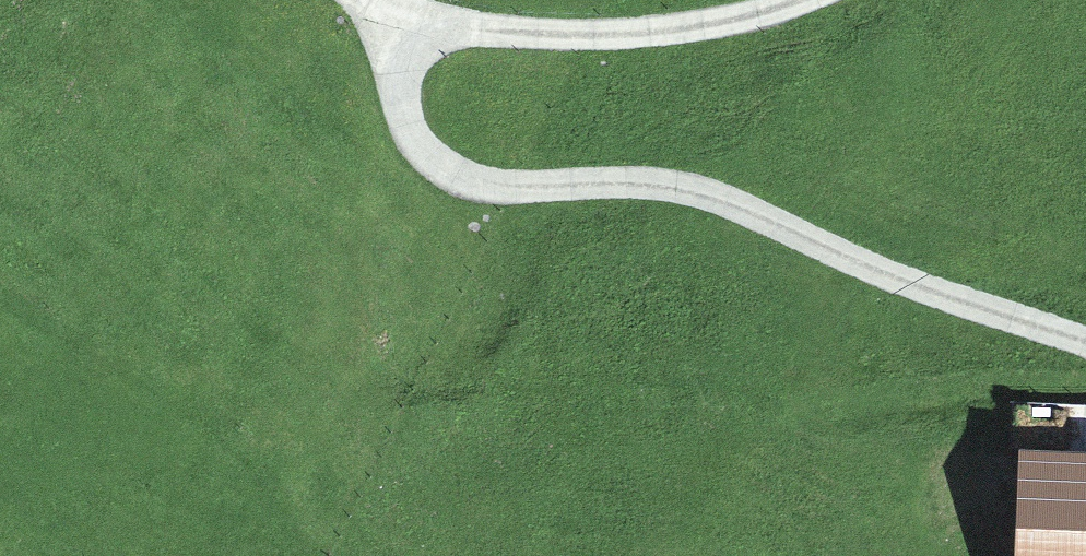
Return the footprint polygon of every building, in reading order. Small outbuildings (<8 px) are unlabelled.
[(1026,439),(1013,555),(1085,555),(1085,446),(1026,439)]
